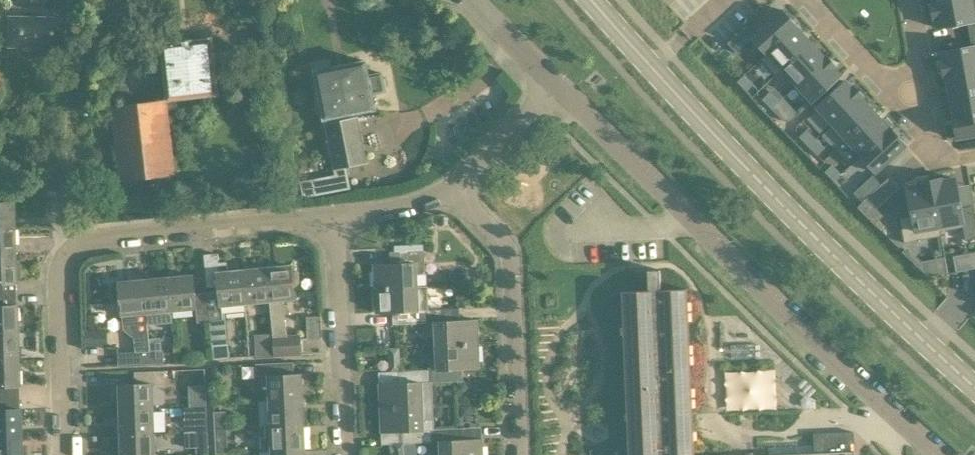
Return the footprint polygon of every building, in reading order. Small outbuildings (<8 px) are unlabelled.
[(931,5),(933,19),(936,18),(938,28),(967,22),(969,34),(974,33),(974,0),(965,0),(934,6),(934,5),(931,5)] [(752,38),(766,53),(767,54),(796,27),(796,28),(797,27),(782,10),(755,35),(746,25),(727,43),(736,52),(752,38)] [(64,18),(6,17),(5,47),(34,48),(34,59),(48,59),(48,48),(64,48),(64,18)] [(782,69),(810,43),(796,28),(796,27),(767,54),(766,53),(760,59),(776,76),(783,70),(782,69)] [(969,34),(971,46),(942,52),(944,61),(941,62),(943,75),(946,75),(946,74),(974,69),(974,33),(969,34)] [(160,47),(166,101),(110,106),(118,181),(176,175),(168,109),(177,109),(176,101),(217,97),(215,76),(226,75),(224,55),(213,56),(212,42),(160,47)] [(825,59),(824,58),(810,43),(782,69),(783,70),(797,85),(825,59)] [(85,45),(84,45),(71,45),(71,57),(85,57),(85,45)] [(827,56),(824,58),(825,59),(797,85),(812,101),(840,76),(834,68),(836,66),(827,56)] [(343,123),(342,117),(375,111),(372,96),(386,94),(382,75),(369,77),(366,63),(315,73),(324,121),(330,120),(330,125),(325,126),(333,170),(365,164),(357,120),(343,123)] [(950,95),(974,91),(974,69),(946,74),(946,75),(950,95)] [(737,82),(746,91),(753,84),(744,75),(737,82)] [(860,98),(861,98),(863,96),(854,86),(852,88),(845,81),(814,110),(829,127),(860,98)] [(950,95),(953,115),(954,116),(974,113),(974,91),(950,95)] [(779,102),(770,92),(762,99),(772,109),(779,102)] [(783,98),(779,102),(772,109),(779,116),(789,105),(783,98)] [(875,113),(861,98),(860,98),(829,127),(844,143),(848,140),(847,139),(875,113)] [(889,129),(875,113),(847,139),(848,140),(861,154),(862,155),(890,129),(889,129)] [(974,135),(974,113),(954,116),(953,115),(952,116),(956,139),(974,135)] [(862,155),(861,154),(860,155),(876,173),(906,145),(889,128),(889,129),(890,129),(862,155)] [(808,146),(815,139),(806,130),(799,137),(808,146)] [(824,148),(815,139),(808,146),(817,155),(824,148)] [(824,172),(834,181),(841,174),(832,165),(824,172)] [(881,184),(873,175),(854,192),(862,201),(881,184)] [(941,231),(963,227),(966,240),(974,238),(974,216),(973,206),(961,208),(955,179),(943,181),(942,178),(931,181),(939,224),(940,231),(941,231)] [(942,236),(941,231),(940,231),(939,224),(931,181),(919,183),(920,185),(907,188),(912,216),(900,218),(904,243),(942,236)] [(872,209),(890,193),(881,184),(864,201),(872,209)] [(11,229),(10,203),(0,203),(0,230),(11,229)] [(12,256),(11,229),(0,230),(0,257),(12,256)] [(373,289),(416,287),(415,263),(424,263),(423,250),(393,251),(394,264),(372,265),(373,289)] [(0,257),(0,294),(14,294),(13,281),(17,281),(20,278),(20,270),(17,267),(13,267),(12,256),(0,257)] [(272,343),(273,356),(300,355),(299,334),(287,334),(285,315),(287,313),(287,305),(284,303),(283,300),(294,299),(292,286),(297,285),(300,282),(298,272),(295,269),(291,269),(290,266),(265,268),(269,301),(273,335),(271,335),(272,342),(272,343)] [(241,271),(244,304),(269,301),(265,268),(241,271)] [(685,442),(692,442),(686,289),(660,290),(659,270),(647,270),(648,291),(622,292),(628,444),(636,444),(636,454),(685,454),(685,442)] [(230,358),(229,344),(228,344),(225,313),(245,311),(244,304),(241,271),(216,273),(217,291),(206,292),(209,322),(213,359),(230,358)] [(196,323),(209,322),(206,292),(193,293),(192,276),(167,278),(170,311),(195,309),(196,323)] [(170,311),(167,278),(142,280),(145,313),(146,325),(171,323),(170,311)] [(142,280),(117,283),(120,316),(122,315),(123,329),(132,336),(134,336),(135,352),(118,353),(119,365),(147,364),(146,351),(148,351),(146,325),(145,313),(142,280)] [(416,287),(373,289),(375,313),(392,312),(392,324),(425,323),(425,310),(429,309),(429,304),(425,301),(417,302),(416,287)] [(0,294),(0,333),(15,332),(14,294),(0,294)] [(425,310),(425,323),(433,322),(435,346),(477,344),(476,320),(460,321),(459,308),(429,309),(425,310)] [(308,319),(309,336),(321,335),(320,318),(308,319)] [(104,346),(104,330),(94,330),(89,330),(87,330),(87,346),(104,346)] [(16,359),(15,332),(0,333),(0,360),(16,359)] [(255,357),(273,356),(272,343),(254,344),(255,357)] [(755,343),(730,343),(730,357),(756,356),(755,343)] [(427,382),(428,382),(462,381),(462,373),(474,373),(476,368),(478,368),(477,344),(435,346),(436,369),(427,369),(427,382)] [(150,351),(148,351),(146,351),(147,364),(163,364),(162,351),(150,351)] [(17,386),(16,359),(0,360),(0,386),(17,386)] [(267,376),(268,400),(301,398),(300,373),(293,374),(293,362),(255,363),(255,376),(267,376)] [(378,384),(379,408),(421,406),(420,393),(428,393),(428,382),(427,382),(427,369),(394,371),(395,383),(378,384)] [(118,384),(118,409),(151,408),(151,384),(163,384),(163,371),(134,371),(134,383),(118,384)] [(495,388),(487,388),(487,400),(495,400),(495,388)] [(260,425),(265,425),(269,425),(303,423),(301,398),(268,400),(259,400),(260,425)] [(468,405),(458,405),(459,415),(469,414),(468,405)] [(195,431),(207,431),(206,406),(193,407),(195,431)] [(421,406),(379,408),(380,431),(396,431),(397,444),(430,442),(430,429),(433,429),(433,419),(422,420),(421,406)] [(151,408),(118,409),(119,434),(152,433),(151,408)] [(19,436),(18,409),(0,410),(0,436),(19,436)] [(213,412),(213,428),(226,427),(225,411),(213,412)] [(304,448),(303,423),(269,425),(265,425),(265,437),(260,437),(261,450),(271,450),(304,448)] [(226,427),(213,428),(214,444),(215,454),(228,453),(227,443),(226,427)] [(430,442),(439,442),(439,454),(482,454),(481,439),(465,440),(464,427),(433,429),(430,429),(430,442)] [(195,431),(196,454),(208,454),(208,447),(207,431),(195,431)] [(853,451),(849,451),(848,443),(853,443),(853,432),(825,433),(825,444),(830,444),(830,452),(763,454),(854,454),(853,451)] [(152,433),(119,434),(120,454),(153,454),(152,433)] [(19,436),(0,436),(0,454),(19,454),(19,436)]
